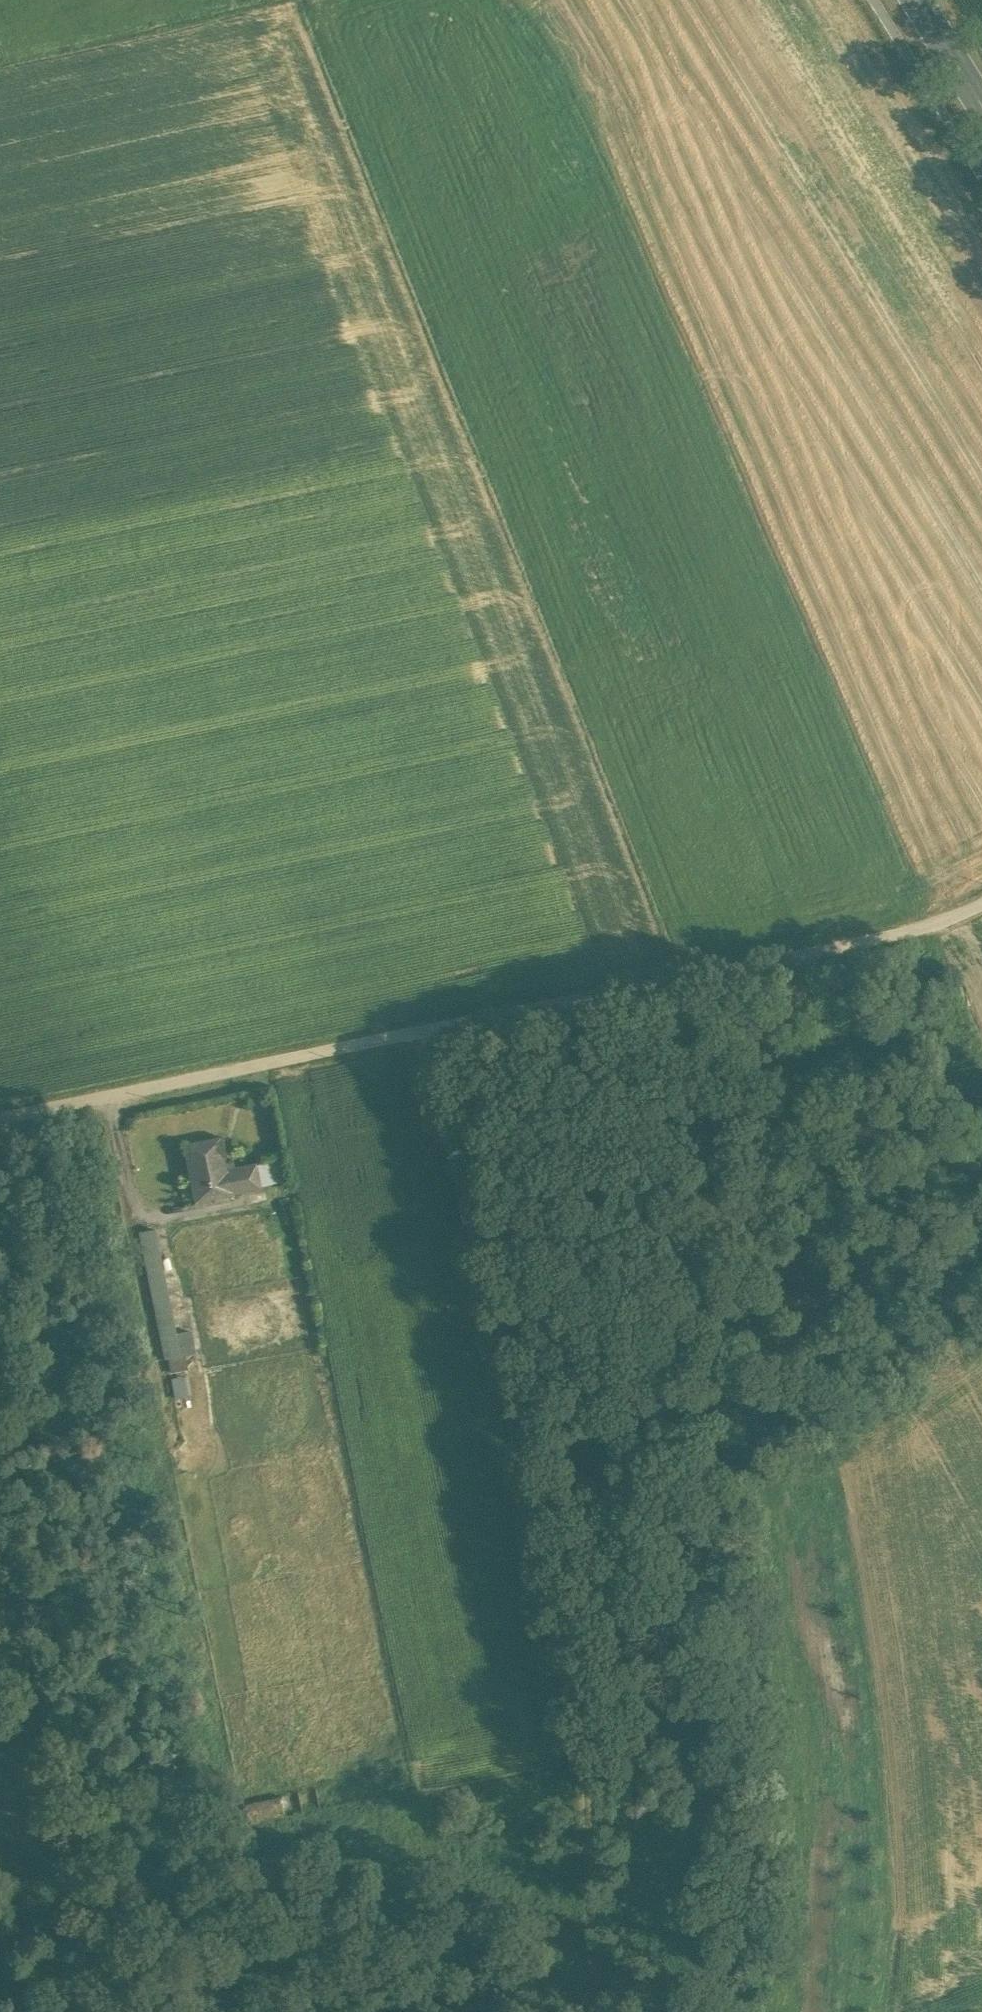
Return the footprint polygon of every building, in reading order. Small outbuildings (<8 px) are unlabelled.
[(218,1138),(185,1145),(196,1200),(230,1193),(229,1192),(247,1189),(242,1167),(225,1171),(218,1138)] [(254,1164),(242,1167),(247,1189),(259,1186),(254,1164)] [(187,1385),(155,1231),(139,1234),(171,1388),(187,1385)] [(282,1795),(243,1804),(247,1824),(287,1816),(282,1795)]
